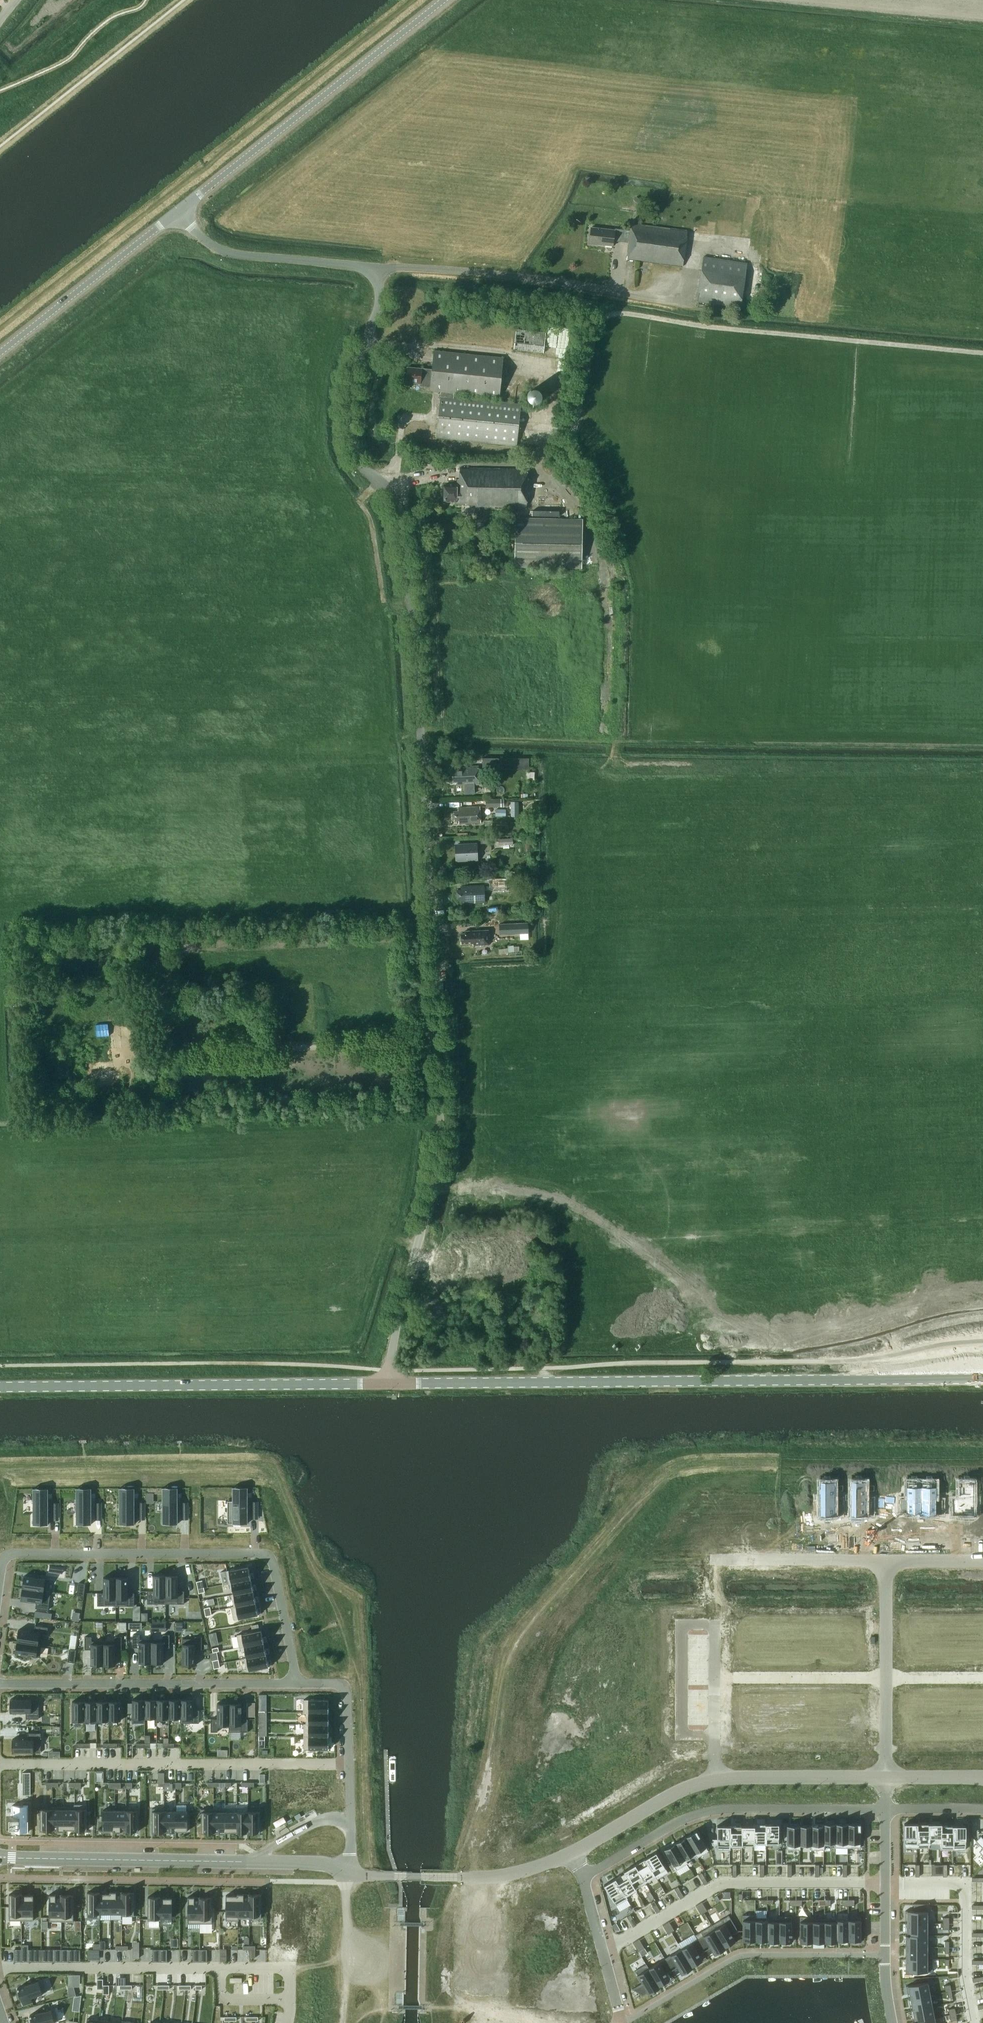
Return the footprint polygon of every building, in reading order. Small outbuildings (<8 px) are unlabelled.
[(683,266),(687,230),(638,224),(638,226),(631,225),(630,230),(615,229),(615,230),(591,227),(589,243),(613,246),(614,241),(629,243),(627,259),(683,266)] [(697,301),(741,307),(747,261),(704,255),(697,301)] [(545,351),(548,329),(518,326),(515,348),(545,351)] [(455,396),(455,393),(500,398),(503,358),(434,351),(432,369),(420,368),(420,369),(407,367),(406,382),(420,383),(420,386),(430,387),(430,390),(441,392),(437,437),(518,445),(522,403),(455,396)] [(529,387),(532,399),(543,397),(541,385),(529,387)] [(527,469),(460,468),(460,479),(457,479),(457,485),(445,485),(445,493),(444,493),(444,499),(444,501),(446,501),(446,502),(453,502),(453,501),(457,501),(457,503),(458,504),(467,504),(477,505),(477,506),(527,507),(527,469)] [(583,519),(516,518),(515,566),(581,568),(583,519)] [(519,758),(500,759),(500,768),(519,768),(519,758)] [(480,784),(479,766),(470,766),(470,767),(463,768),(463,769),(452,770),(452,782),(457,782),(457,785),(480,784)] [(504,799),(486,799),(486,808),(504,807),(504,799)] [(454,811),(454,821),(459,820),(459,823),(481,822),(480,807),(458,808),(458,811),(454,811)] [(496,808),(496,817),(506,817),(506,809),(496,808)] [(491,837),(481,838),(482,851),(492,850),(491,837)] [(513,838),(499,839),(499,846),(503,845),(503,849),(509,848),(509,845),(513,845),(513,838)] [(456,861),(479,860),(478,843),(455,844),(456,861)] [(522,878),(522,888),(537,887),(537,878),(522,878)] [(503,879),(487,879),(487,888),(503,888),(503,879)] [(485,902),(484,885),(461,886),(461,890),(457,890),(458,900),(462,900),(462,903),(485,902)] [(500,934),(529,932),(529,921),(500,923),(500,934)] [(489,944),(489,930),(465,931),(465,933),(461,933),(462,943),(473,943),(473,945),(489,944)] [(820,1481),(820,1515),(835,1515),(835,1508),(841,1508),(841,1503),(835,1503),(835,1480),(820,1481)] [(900,1503),(900,1508),(906,1508),(906,1512),(921,1512),(921,1481),(906,1480),(906,1503),(900,1503)] [(851,1481),(851,1515),(866,1515),(866,1508),(872,1508),(872,1503),(866,1503),(866,1481),(851,1481)] [(921,1512),(921,1514),(936,1514),(936,1510),(943,1510),(943,1505),(936,1505),(936,1481),(921,1481),(921,1512)] [(952,1503),(952,1508),(959,1508),(959,1515),(974,1515),(974,1481),(959,1481),(959,1503),(952,1503)] [(161,1524),(177,1524),(177,1493),(161,1493),(161,1524)] [(228,1501),(228,1523),(248,1523),(248,1493),(247,1493),(234,1493),(233,1493),(233,1501),(228,1501)] [(29,1524),(44,1524),(44,1494),(28,1494),(29,1524)] [(73,1524),(89,1524),(89,1494),(73,1494),(73,1524)] [(117,1524),(133,1524),(133,1494),(117,1494),(117,1524)] [(232,1581),(252,1577),(250,1565),(230,1569),(232,1581)] [(147,1603),(166,1603),(166,1575),(154,1575),(154,1591),(147,1591),(147,1603)] [(166,1575),(166,1603),(184,1603),(184,1591),(178,1591),(178,1575),(166,1575)] [(48,1579),(24,1576),(22,1588),(51,1592),(51,1591),(46,1591),(48,1579)] [(116,1606),(116,1577),(104,1577),(104,1593),(97,1593),(98,1606),(116,1606)] [(116,1577),(116,1606),(134,1606),(134,1593),(128,1593),(128,1577),(116,1577)] [(252,1577),(232,1581),(235,1593),(254,1589),(252,1577)] [(79,1582),(77,1595),(84,1596),(86,1583),(79,1582)] [(36,1608),(48,1610),(51,1592),(22,1588),(21,1600),(36,1602),(36,1608)] [(254,1589),(235,1593),(237,1605),(257,1601),(254,1589)] [(257,1601),(237,1605),(240,1617),(259,1613),(257,1601)] [(229,1621),(217,1623),(223,1654),(235,1651),(229,1621)] [(48,1627),(35,1625),(34,1631),(19,1629),(17,1641),(41,1645),(43,1633),(47,1634),(48,1627)] [(261,1630),(237,1634),(240,1648),(244,1647),(264,1643),(261,1630)] [(140,1634),(133,1634),(133,1647),(139,1647),(139,1663),(151,1663),(151,1639),(140,1639),(140,1634)] [(170,1634),(163,1634),(163,1639),(151,1639),(151,1663),(164,1663),(164,1647),(170,1647),(170,1634)] [(103,1665),(103,1641),(92,1641),(92,1636),(85,1636),(85,1649),(91,1649),(91,1665),(103,1665)] [(122,1636),(115,1636),(115,1641),(103,1641),(103,1665),(116,1665),(116,1649),(122,1649),(122,1636)] [(202,1636),(195,1636),(195,1641),(182,1641),(182,1665),(196,1665),(196,1649),(202,1649),(202,1636)] [(41,1645),(17,1641),(15,1654),(39,1657),(41,1645)] [(264,1643),(244,1647),(247,1657),(266,1653),(264,1643)] [(70,1649),(68,1661),(75,1662),(76,1650),(70,1649)] [(247,1657),(244,1658),(247,1671),(269,1666),(266,1653),(247,1657)] [(46,1669),(66,1669),(66,1657),(46,1657),(46,1669)] [(10,1699),(10,1712),(26,1712),(26,1718),(39,1718),(39,1699),(10,1699)] [(132,1699),(132,1723),(144,1723),(145,1699),(132,1699)] [(145,1699),(144,1723),(145,1723),(145,1718),(156,1718),(156,1720),(157,1720),(157,1699),(145,1699)] [(157,1699),(157,1720),(169,1720),(169,1699),(157,1699)] [(169,1699),(169,1720),(169,1718),(180,1718),(180,1723),(181,1723),(181,1699),(169,1699)] [(181,1699),(181,1723),(199,1723),(199,1710),(193,1710),(193,1699),(181,1699)] [(304,1699),(304,1713),(306,1713),(328,1713),(328,1699),(304,1699)] [(72,1722),(85,1722),(85,1701),(72,1701),(72,1722)] [(97,1701),(85,1701),(85,1722),(97,1722),(97,1701)] [(109,1701),(97,1701),(97,1722),(108,1722),(109,1722),(109,1701)] [(121,1720),(121,1701),(109,1701),(109,1722),(109,1720),(121,1720)] [(211,1719),(211,1731),(218,1731),(218,1727),(229,1727),(229,1731),(229,1703),(217,1703),(217,1719),(211,1719)] [(229,1703),(229,1731),(248,1731),(248,1719),(242,1719),(242,1703),(229,1703)] [(306,1713),(306,1723),(328,1723),(328,1713),(306,1713)] [(304,1723),(304,1736),(328,1736),(328,1723),(306,1723),(304,1723)] [(41,1752),(41,1733),(28,1733),(28,1739),(12,1739),(12,1752),(34,1752),(41,1752)] [(304,1736),(304,1749),(328,1749),(328,1736),(304,1736)] [(23,1795),(31,1795),(31,1772),(23,1772),(23,1795)] [(64,1806),(64,1830),(65,1830),(65,1829),(74,1829),(74,1830),(76,1830),(75,1804),(74,1804),(74,1806),(64,1806)] [(75,1804),(76,1830),(87,1830),(87,1804),(75,1804)] [(12,1805),(12,1816),(10,1816),(10,1826),(15,1826),(15,1831),(28,1831),(28,1805),(12,1805)] [(40,1806),(40,1830),(52,1830),(52,1806),(40,1806)] [(52,1830),(64,1830),(64,1806),(52,1806),(52,1830)] [(115,1810),(115,1831),(127,1831),(127,1807),(126,1807),(126,1810),(125,1810),(115,1810)] [(127,1807),(127,1831),(138,1831),(138,1807),(127,1807)] [(152,1808),(152,1832),(164,1832),(164,1808),(152,1808)] [(164,1832),(176,1832),(176,1810),(165,1810),(165,1808),(164,1808),(164,1832)] [(201,1809),(202,1832),(213,1832),(213,1809),(201,1809)] [(213,1832),(213,1833),(225,1833),(225,1809),(213,1809),(213,1832)] [(225,1809),(225,1833),(226,1833),(226,1831),(236,1831),(236,1832),(237,1832),(237,1811),(226,1811),(226,1809),(225,1809)] [(103,1810),(103,1830),(114,1830),(114,1831),(115,1831),(115,1810),(103,1810)] [(176,1810),(176,1832),(176,1831),(188,1831),(188,1827),(188,1810),(176,1810)] [(237,1811),(237,1832),(249,1832),(249,1811),(237,1811)] [(249,1811),(249,1832),(260,1832),(260,1811),(249,1811)] [(274,1821),(276,1826),(287,1821),(285,1816),(274,1821)] [(753,1825),(753,1842),(755,1842),(765,1842),(765,1823),(753,1823),(753,1825)] [(765,1842),(765,1845),(779,1845),(779,1823),(765,1823),(765,1842)] [(823,1823),(823,1825),(824,1825),(824,1844),(835,1844),(835,1823),(823,1823)] [(835,1823),(835,1844),(835,1847),(848,1847),(848,1823),(835,1823)] [(848,1823),(848,1847),(860,1847),(860,1823),(848,1823)] [(904,1823),(904,1847),(917,1847),(917,1823),(904,1823)] [(917,1823),(917,1847),(930,1847),(930,1842),(930,1823),(917,1823)] [(930,1823),(930,1842),(940,1842),(942,1842),(942,1825),(942,1823),(930,1823)] [(712,1839),(712,1844),(717,1844),(717,1849),(731,1849),(731,1844),(731,1825),(717,1825),(717,1839),(712,1839)] [(731,1825),(731,1844),(743,1844),(743,1825),(731,1825)] [(743,1825),(743,1844),(755,1844),(755,1842),(753,1842),(753,1825),(743,1825)] [(787,1825),(787,1849),(800,1849),(800,1844),(800,1825),(787,1825)] [(800,1825),(800,1844),(811,1844),(811,1825),(800,1825)] [(811,1844),(811,1849),(824,1849),(824,1844),(824,1825),(823,1825),(811,1825),(811,1844)] [(940,1842),(940,1849),(953,1849),(953,1825),(942,1825),(942,1842),(940,1842)] [(953,1825),(953,1849),(966,1849),(966,1825),(953,1825)] [(976,1841),(981,1836),(974,1829),(972,1831),(972,1837),(976,1841)] [(696,1830),(685,1837),(696,1855),(697,1857),(709,1851),(696,1830)] [(685,1837),(676,1842),(687,1861),(696,1855),(685,1837)] [(676,1842),(664,1849),(677,1870),(688,1863),(687,1861),(676,1842)] [(654,1853),(645,1858),(656,1877),(657,1879),(668,1872),(656,1852),(654,1853)] [(645,1858),(634,1864),(645,1883),(646,1882),(656,1877),(645,1858)] [(634,1864),(624,1870),(625,1872),(630,1881),(631,1880),(636,1888),(645,1883),(634,1864)] [(625,1872),(616,1878),(627,1896),(637,1890),(636,1888),(631,1880),(630,1881),(625,1872)] [(616,1878),(604,1884),(616,1905),(628,1898),(627,1896),(616,1878)] [(99,1892),(99,1918),(100,1918),(100,1913),(111,1913),(111,1891),(110,1891),(110,1893),(100,1893),(100,1892),(99,1892)] [(111,1891),(111,1913),(121,1913),(121,1915),(123,1915),(123,1892),(123,1891),(111,1891)] [(88,1892),(88,1918),(99,1918),(99,1892),(88,1892)] [(123,1892),(123,1915),(134,1915),(134,1892),(123,1892)] [(226,1895),(226,1920),(238,1920),(238,1893),(238,1895),(226,1895)] [(238,1893),(238,1920),(239,1920),(239,1917),(250,1917),(250,1893),(238,1893)] [(250,1893),(250,1917),(262,1917),(262,1894),(250,1894),(250,1893)] [(10,1894),(10,1920),(22,1920),(22,1894),(10,1894)] [(22,1894),(22,1920),(34,1920),(34,1895),(22,1895),(22,1894)] [(50,1894),(50,1921),(62,1921),(62,1894),(50,1894)] [(62,1894),(62,1921),(74,1921),(74,1895),(62,1895),(62,1894)] [(148,1896),(148,1920),(160,1920),(160,1896),(148,1896)] [(160,1896),(160,1920),(161,1920),(161,1918),(172,1918),(172,1897),(161,1897),(161,1896),(160,1896)] [(188,1896),(188,1923),(200,1923),(200,1896),(188,1896)] [(200,1896),(200,1923),(212,1923),(212,1897),(201,1897),(201,1896),(200,1896)] [(702,1901),(696,1905),(698,1909),(704,1906),(702,1901)] [(905,1910),(905,1923),(928,1923),(928,1904),(914,1904),(914,1910),(905,1910)] [(704,1906),(698,1909),(701,1914),(704,1912),(707,1910),(704,1906)] [(729,1915),(712,1925),(726,1948),(725,1947),(736,1941),(732,1935),(738,1931),(729,1915)] [(743,1931),(743,1940),(755,1940),(755,1915),(746,1915),(743,1915),(743,1931)] [(755,1915),(755,1940),(767,1940),(767,1917),(756,1917),(756,1915),(755,1915)] [(767,1940),(767,1942),(779,1942),(779,1916),(779,1919),(768,1919),(768,1917),(767,1917),(767,1940)] [(779,1916),(779,1942),(792,1942),(792,1916),(779,1916)] [(800,1916),(800,1942),(812,1942),(812,1916),(800,1916)] [(812,1916),(812,1942),(824,1942),(824,1919),(813,1919),(813,1916),(812,1916)] [(837,1919),(837,1942),(837,1940),(849,1940),(849,1917),(848,1917),(848,1920),(837,1920),(837,1919)] [(849,1917),(849,1940),(861,1940),(861,1917),(849,1917)] [(824,1919),(824,1942),(837,1942),(837,1919),(836,1919),(824,1919)] [(621,1934),(615,1923),(612,1926),(614,1936),(621,1934)] [(905,1923),(905,1935),(928,1935),(928,1923),(905,1923)] [(671,1925),(665,1929),(668,1933),(669,1933),(674,1930),(671,1925)] [(712,1925),(695,1935),(697,1939),(705,1951),(710,1948),(715,1955),(716,1954),(725,1949),(726,1948),(712,1925)] [(905,1935),(905,1947),(928,1947),(928,1935),(905,1935)] [(639,1938),(633,1942),(635,1946),(642,1943),(639,1938)] [(697,1939),(681,1948),(693,1968),(693,1967),(692,1966),(703,1960),(699,1954),(705,1951),(697,1939)] [(642,1943),(635,1946),(638,1951),(644,1947),(642,1943)] [(905,1947),(905,1959),(928,1959),(928,1947),(905,1947)] [(681,1948),(665,1958),(672,1970),(677,1967),(682,1974),(683,1973),(692,1968),(693,1968),(681,1948)] [(649,1967),(648,1968),(660,1987),(659,1985),(670,1979),(666,1974),(672,1970),(665,1958),(649,1967)] [(905,1959),(905,1972),(928,1972),(928,1959),(905,1959)] [(642,1983),(632,1988),(643,1995),(648,1992),(649,1994),(650,1993),(659,1987),(660,1987),(648,1968),(649,1967),(647,1963),(635,1970),(642,1983)] [(23,2004),(33,2001),(31,1997),(47,1992),(42,1979),(18,1987),(23,2004)] [(928,1982),(906,1986),(906,1987),(908,1987),(910,1997),(908,1998),(909,1998),(930,1994),(928,1982)] [(930,1994),(909,1998),(909,1999),(910,1999),(912,2009),(911,2009),(911,2010),(933,2006),(930,1994)] [(933,2006),(911,2010),(911,2011),(913,2010),(915,2021),(913,2021),(913,2022),(935,2017),(933,2006)] [(58,2021),(55,2008),(30,2014),(32,2022),(50,2022),(58,2021)]
